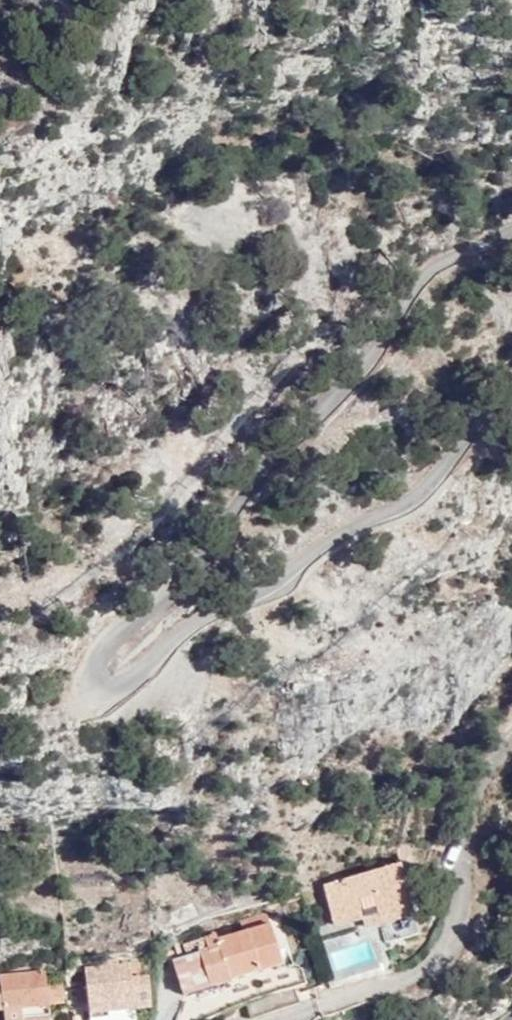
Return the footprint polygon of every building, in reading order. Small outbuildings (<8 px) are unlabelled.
[(322,885),(335,928),(357,922),(360,930),(413,915),(399,864),(322,885)] [(243,929),(268,922),(265,911),(239,919),(243,929)] [(170,960),(181,994),(209,986),(210,988),(229,981),(229,980),(281,963),(268,922),(243,929),(196,944),(199,951),(170,960)] [(130,964),(84,967),(88,1018),(108,1017),(107,1010),(151,1007),(150,1003),(142,975),(131,976),(130,964)] [(44,969),(0,974),(0,985),(3,1019),(48,1019),(47,1004),(64,1003),(62,982),(45,984),(44,969)] [(149,974),(142,975),(150,1003),(149,974)] [(250,1018),(298,1003),(294,987),(271,994),(246,1003),(250,1018)]
